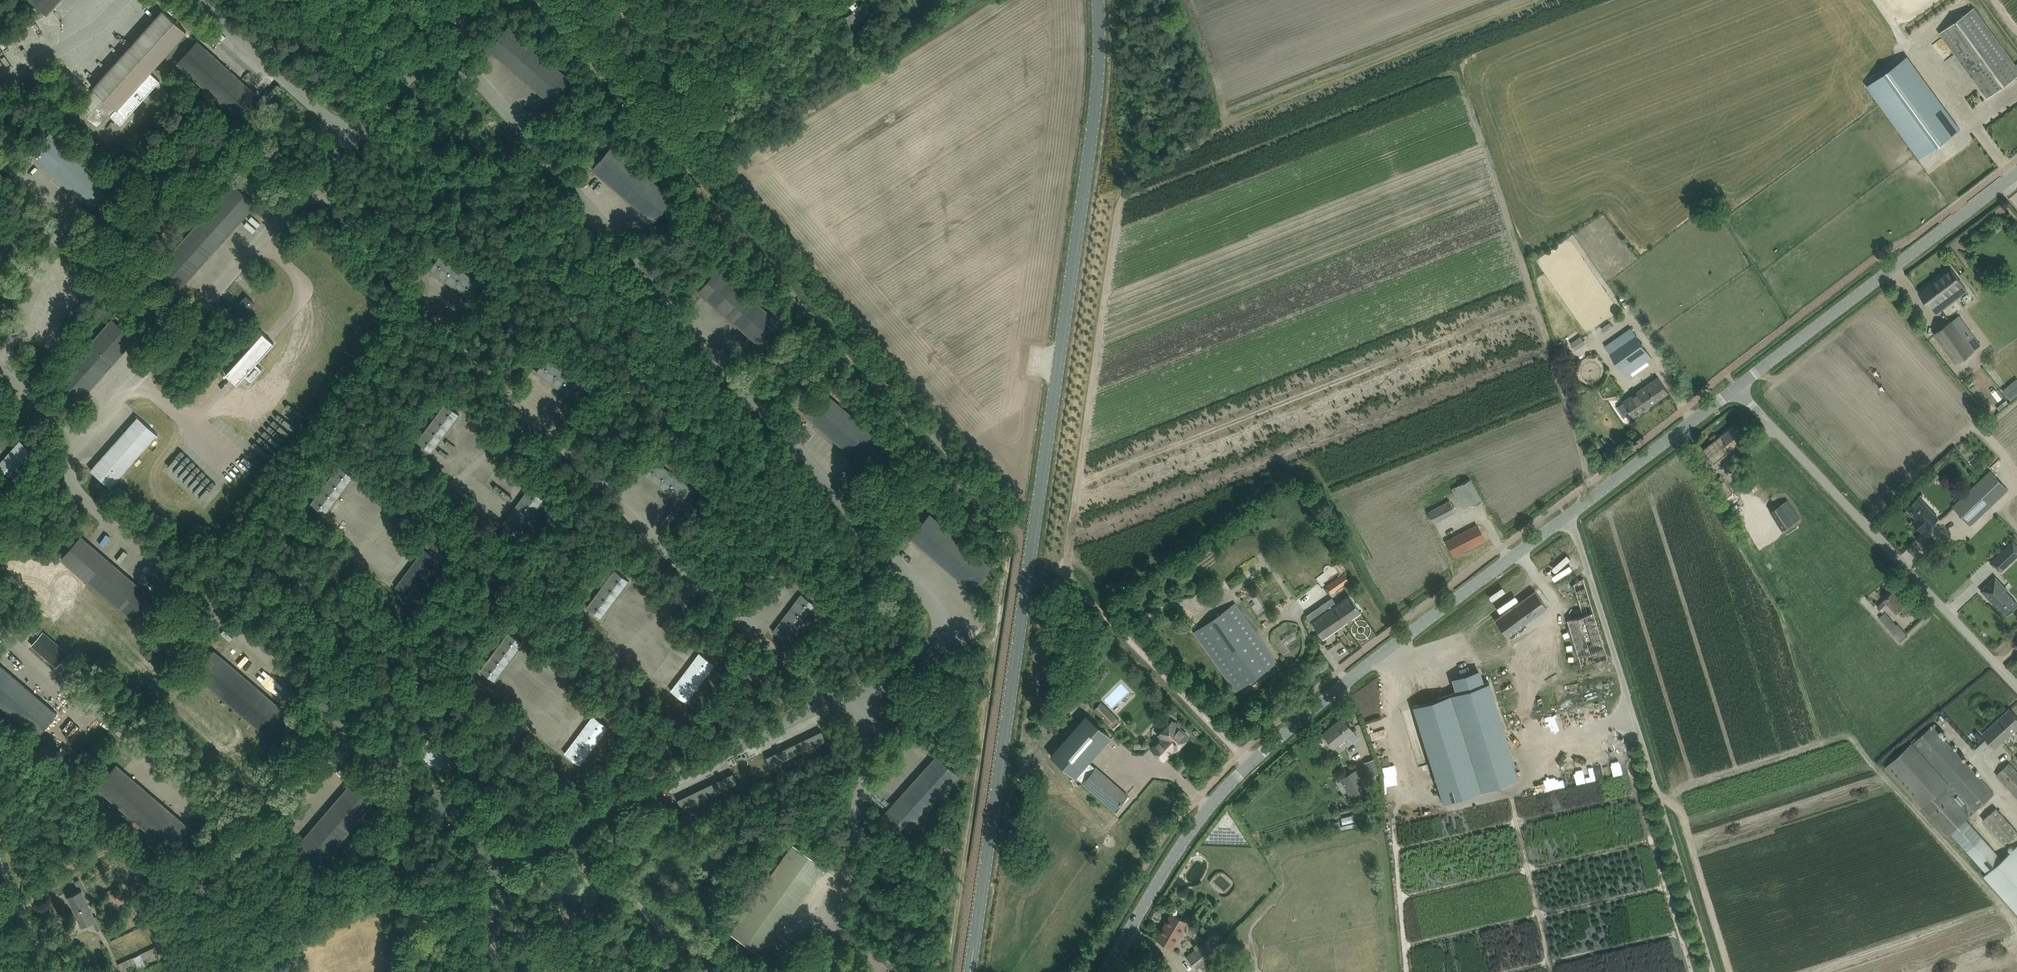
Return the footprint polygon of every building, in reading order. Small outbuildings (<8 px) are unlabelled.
[(47,14),(59,0),(32,0),(47,14)] [(922,8),(920,9),(924,16),(926,15),(944,5),(942,0),(937,0),(922,8)] [(68,1),(63,5),(69,13),(74,9),(68,1)] [(168,5),(165,8),(172,15),(175,12),(168,5)] [(1974,6),(1939,32),(1988,98),(2016,76),(2016,64),(1974,6)] [(187,31),(163,10),(94,87),(96,89),(93,91),(94,92),(87,100),(87,99),(79,108),(98,125),(109,113),(121,124),(160,80),(150,71),(187,31)] [(849,31),(852,37),(864,30),(853,12),(844,18),(851,30),(849,31)] [(489,49),(550,102),(570,79),(508,27),(489,49)] [(253,90),(203,45),(198,41),(178,63),(238,117),(258,95),(253,90)] [(31,51),(33,56),(43,51),(41,47),(31,51)] [(1920,158),(1960,129),(1907,56),(1867,85),(1920,158)] [(265,66),(257,59),(249,68),(257,75),(265,66)] [(112,185),(69,147),(52,132),(32,154),(37,158),(87,203),(92,207),(112,185)] [(612,146),(605,154),(592,169),(654,221),(673,199),(612,146)] [(185,282),(251,209),(256,203),(234,184),(159,267),(181,287),(185,282)] [(441,254),(430,269),(468,297),(478,283),(441,254)] [(1966,288),(1951,268),(1919,292),(1935,313),(1943,306),(1940,302),(1956,289),(1959,294),(1966,288)] [(718,269),(711,277),(698,292),(759,344),(779,322),(718,269)] [(247,295),(236,308),(244,315),(255,303),(247,295)] [(1934,334),(1957,362),(1980,343),(1957,315),(1934,334)] [(85,393),(131,344),(135,339),(113,319),(59,379),(81,397),(85,393)] [(1631,327),(1605,345),(1626,375),(1652,358),(1631,327)] [(265,335),(265,334),(263,333),(226,374),(228,375),(228,376),(229,375),(235,381),(235,382),(237,384),(245,375),(251,381),(262,369),(256,363),(274,343),(272,341),(271,341),(265,335)] [(134,350),(122,361),(128,369),(141,357),(134,350)] [(547,357),(537,371),(574,399),(585,385),(547,357)] [(112,391),(117,381),(109,376),(103,387),(112,391)] [(1641,389),(1652,405),(1669,392),(1658,377),(1641,389)] [(2002,390),(2010,400),(2016,395),(2016,379),(2016,378),(2002,390)] [(1623,401),(1634,417),(1652,405),(1641,389),(1623,401)] [(823,391),(816,398),(804,413),(864,466),(884,443),(823,391)] [(417,441),(432,452),(460,414),(446,404),(417,441)] [(91,469),(92,470),(93,471),(111,487),(111,486),(157,434),(158,435),(158,434),(138,416),(137,416),(138,417),(137,418),(133,423),(131,426),(126,431),(118,440),(112,446),(105,455),(99,462),(92,469),(91,469)] [(230,417),(224,423),(233,433),(239,427),(230,417)] [(1732,426),(1703,449),(1714,463),(1743,441),(1732,426)] [(9,474),(11,476),(33,452),(32,451),(31,450),(29,448),(25,444),(23,443),(20,440),(7,455),(3,460),(0,463),(0,466),(1,467),(3,469),(7,472),(9,474)] [(681,502),(691,488),(654,459),(643,474),(681,502)] [(311,503),(326,514),(354,476),(340,466),(311,503)] [(1953,506),(1972,524),(2011,486),(1993,467),(1953,506)] [(1746,472),(1740,476),(1748,489),(1749,490),(1753,487),(1752,486),(1754,484),(1746,472)] [(1716,486),(1724,497),(1732,492),(1721,475),(1713,481),(1716,486)] [(1431,480),(1434,486),(1442,482),(1440,477),(1431,480)] [(1470,478),(1452,488),(1459,501),(1463,510),(1481,500),(1477,491),(1470,479),(1470,478)] [(545,498),(530,487),(502,525),(517,535),(545,498)] [(1907,508),(1917,518),(1913,522),(1922,531),(1926,528),(1927,529),(1934,522),(1939,518),(1919,497),(1914,501),(1907,508)] [(1427,511),(1433,523),(1456,512),(1449,500),(1427,511)] [(1788,500),(1779,505),(1771,511),(1783,530),(1800,519),(1788,500)] [(929,514),(923,522),(910,537),(971,589),(990,567),(929,514)] [(1453,554),(1470,545),(1471,548),(1485,540),(1477,525),(1446,541),(1453,554)] [(149,594),(87,541),(81,536),(71,548),(70,547),(68,549),(69,550),(62,558),(87,580),(135,621),(155,599),(149,594)] [(2013,543),(2012,542),(1991,562),(1992,563),(1994,565),(1996,563),(2002,569),(2016,555),(2016,548),(2013,543)] [(438,560),(424,549),(395,586),(410,597),(438,560)] [(1347,557),(1340,562),(1346,570),(1353,565),(1347,557)] [(618,596),(620,593),(629,580),(615,570),(587,607),(601,618),(611,605),(613,602),(618,596)] [(1344,573),(1326,585),(1331,592),(1349,580),(1344,573)] [(1608,658),(1607,657),(1584,578),(1574,584),(1584,615),(1568,619),(1582,666),(1608,658)] [(2006,591),(2003,594),(1998,587),(2001,585),(1999,583),(1996,579),(1995,578),(1982,590),(1983,592),(1988,596),(1987,596),(1991,600),(1993,598),(2007,613),(2016,604),(2016,603),(2006,591)] [(1535,591),(1495,620),(1506,636),(1546,607),(1535,591)] [(1896,613),(1898,611),(1905,604),(1893,591),(1886,598),(1877,607),(1882,612),(1889,605),(1896,613)] [(816,604),(802,594),(773,631),(788,642),(816,604)] [(1306,615),(1322,638),(1360,611),(1349,595),(1336,604),(1331,597),(1306,615)] [(1234,603),(1201,626),(1193,631),(1236,691),(1277,663),(1234,603)] [(1885,612),(1879,617),(1900,641),(1909,635),(1898,623),(1897,625),(1885,612)] [(68,653),(44,631),(32,645),(57,666),(68,653)] [(507,665),(511,659),(514,656),(523,643),(509,632),(481,670),(495,681),(505,668),(507,665)] [(1497,638),(1483,648),(1487,653),(1500,643),(1497,638)] [(269,736),(288,713),(214,650),(195,673),(269,736)] [(688,669),(684,675),(681,678),(672,690),(686,701),(714,664),(700,653),(690,666),(688,669)] [(37,736),(57,713),(0,664),(0,703),(37,736)] [(1412,706),(1443,802),(1519,778),(1489,682),(1482,684),(1478,672),(1453,680),(1457,692),(1412,706)] [(1117,716),(1102,700),(1093,709),(1108,724),(1117,716)] [(2002,715),(1983,732),(1996,746),(2016,727),(2016,716),(2010,708),(2002,715)] [(1086,714),(1050,755),(1075,776),(1082,782),(1095,768),(1088,761),(1110,735),(1086,714)] [(584,728),(582,731),(577,737),(575,740),(565,753),(580,764),(608,726),(594,716),(584,728)] [(1339,752),(1351,742),(1358,737),(1342,717),(1329,728),(1330,730),(1324,734),(1323,733),(1334,747),(1335,746),(1339,752)] [(1054,731),(1059,722),(1054,719),(1049,729),(1054,731)] [(1159,734),(1162,737),(1152,748),(1163,759),(1174,748),(1175,749),(1187,736),(1179,728),(1179,726),(1175,722),(1173,723),(1171,721),(1159,734)] [(1885,766),(1947,835),(1994,793),(1935,728),(1938,726),(1934,722),(1885,766)] [(564,734),(571,737),(573,732),(567,729),(564,734)] [(822,730),(766,757),(771,766),(826,740),(822,730)] [(453,760),(429,738),(418,751),(442,773),(453,760)] [(1112,741),(1104,748),(1111,754),(1118,748),(1112,741)] [(914,742),(911,746),(921,753),(924,749),(914,742)] [(1371,754),(1366,757),(1372,770),(1377,768),(1371,754)] [(932,761),(888,810),(883,815),(905,835),(959,775),(937,755),(932,761)] [(1995,774),(2016,798),(2016,771),(2009,762),(1995,774)] [(1581,763),(1568,766),(1570,775),(1583,772),(1581,763)] [(190,827),(117,765),(97,787),(171,850),(190,827)] [(1109,779),(1096,767),(1095,768),(1082,782),(1082,783),(1114,810),(1127,795),(1127,794),(1124,797),(1107,782),(1109,779)] [(1357,769),(1341,774),(1348,794),(1364,787),(1357,769)] [(733,773),(678,799),(682,809),(738,782),(733,773)] [(382,794),(359,774),(296,847),(319,867),(382,794)] [(2016,834),(2016,830),(1996,807),(1983,819),(2005,844),(2016,834)] [(1360,812),(1344,814),(1344,823),(1361,822),(1360,812)] [(1104,828),(1110,819),(1106,816),(1099,825),(1104,828)] [(1951,832),(1987,872),(1984,875),(2016,912),(2016,845),(2002,859),(1966,819),(1951,832)] [(825,866),(793,843),(730,932),(762,955),(825,866)] [(83,925),(87,923),(93,920),(98,930),(102,928),(97,916),(95,917),(89,904),(83,892),(85,891),(80,879),(75,881),(80,891),(73,894),(69,896),(73,905),(80,919),(83,925)] [(1171,913),(1157,938),(1172,947),(1180,934),(1179,933),(1186,922),(1171,913)] [(695,944),(710,959),(718,951),(703,936),(701,938),(699,940),(697,942),(696,941),(695,943),(694,943),(695,944)] [(1187,941),(1193,947),(1198,941),(1193,936),(1187,941)] [(1204,942),(1186,957),(1196,969),(1215,954),(1204,942)] [(123,971),(131,971),(160,958),(155,947),(119,964),(123,971)]
